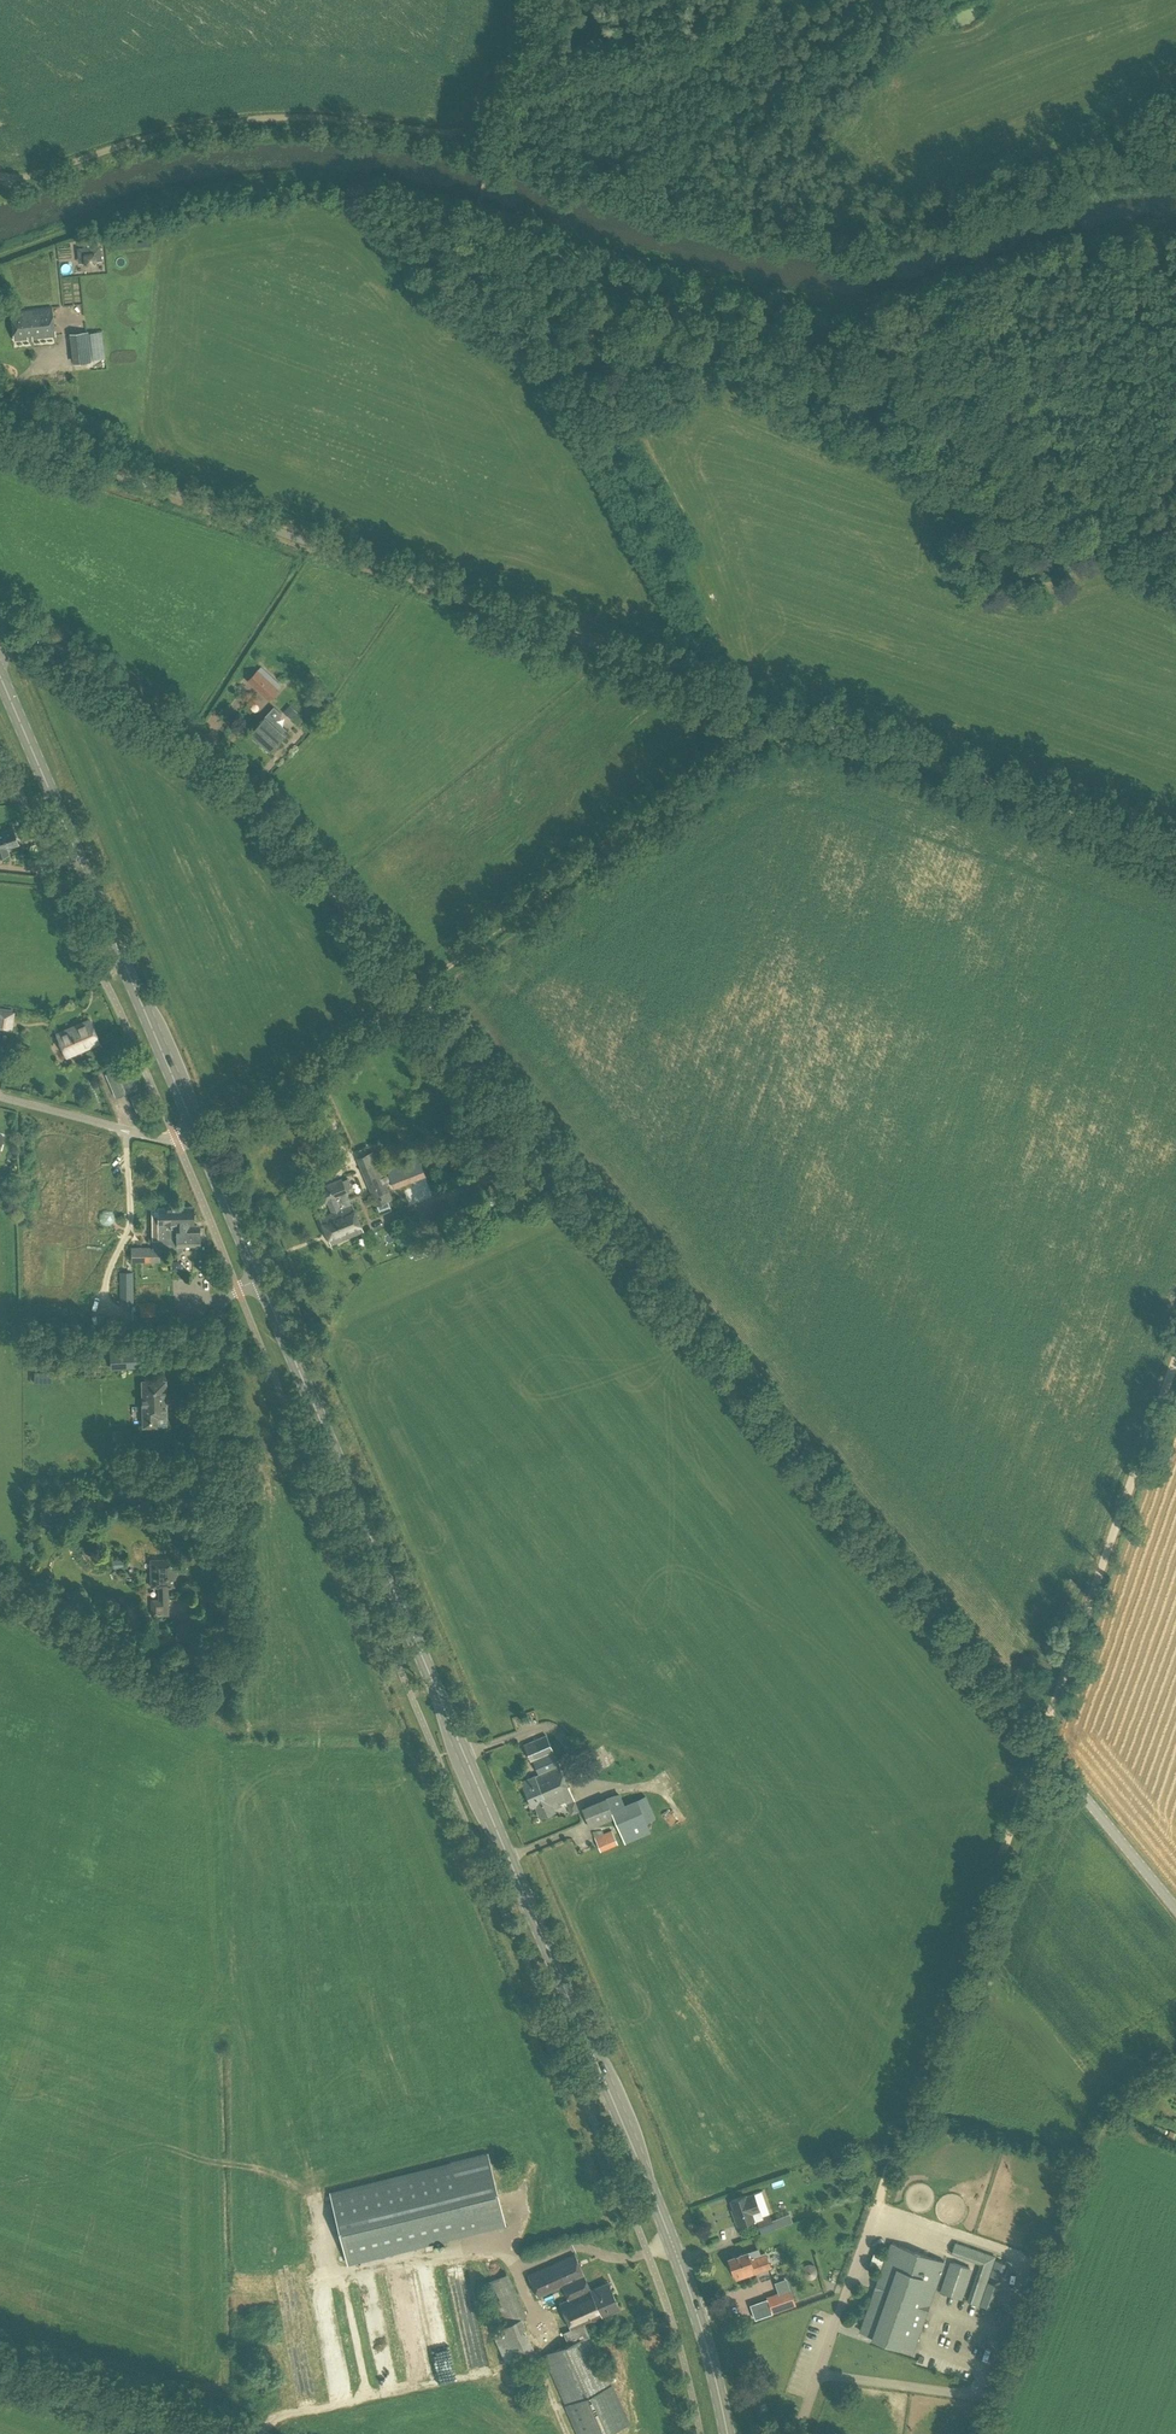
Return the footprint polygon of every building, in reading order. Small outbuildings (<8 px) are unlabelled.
[(100,247),(78,249),(79,259),(101,256),(100,247)] [(14,341),(56,336),(52,308),(11,312),(14,341)] [(73,364),(91,362),(88,331),(69,333),(73,364)] [(108,354),(107,348),(97,349),(98,356),(108,354)] [(249,679),(275,702),(285,690),(260,668),(249,679)] [(295,706),(288,710),(294,718),(300,714),(295,706)] [(270,727),(272,725),(270,723),(276,717),(270,712),(250,733),(258,741),(259,740),(263,744),(274,731),(270,727)] [(9,854),(7,847),(18,844),(13,828),(0,833),(0,857),(9,854)] [(14,1012),(0,1010),(0,1030),(11,1032),(14,1012)] [(67,1057),(99,1043),(90,1020),(57,1034),(67,1057)] [(116,1098),(137,1089),(126,1065),(106,1074),(116,1098)] [(136,1110),(145,1107),(139,1093),(131,1097),(136,1110)] [(376,1206),(391,1200),(375,1160),(360,1166),(376,1206)] [(395,1186),(409,1181),(404,1166),(389,1172),(395,1186)] [(352,1203),(351,1203),(347,1196),(348,1195),(348,1194),(342,1179),(319,1188),(325,1204),(328,1203),(329,1207),(331,1211),(318,1216),(330,1245),(363,1231),(352,1203)] [(152,1247),(131,1247),(132,1262),(161,1262),(161,1251),(176,1251),(176,1254),(179,1254),(182,1250),(182,1246),(200,1246),(200,1225),(193,1225),(193,1214),(195,1214),(195,1209),(193,1208),(193,1207),(172,1207),(158,1208),(151,1208),(152,1247)] [(176,1264),(176,1275),(197,1274),(196,1263),(176,1264)] [(133,1272),(120,1273),(120,1302),(133,1302),(133,1272)] [(135,1316),(155,1315),(154,1303),(134,1304),(135,1316)] [(110,1350),(110,1360),(120,1359),(121,1369),(132,1368),(131,1349),(110,1350)] [(143,1426),(159,1426),(158,1418),(167,1418),(166,1380),(142,1381),(143,1426)] [(56,1524),(56,1499),(47,1499),(47,1511),(44,1511),(44,1524),(56,1524)] [(176,1559),(150,1559),(151,1588),(159,1588),(159,1599),(152,1599),(152,1615),(169,1615),(168,1587),(176,1586),(176,1572),(177,1572),(176,1559)] [(107,1615),(111,1596),(95,1593),(92,1612),(107,1615)] [(177,1639),(192,1639),(192,1634),(193,1634),(193,1625),(176,1625),(177,1639)] [(540,1796),(529,1801),(532,1807),(536,1806),(541,1817),(554,1811),(554,1809),(574,1800),(559,1766),(546,1735),(524,1745),(531,1761),(532,1761),(540,1758),(552,1786),(545,1789),(543,1784),(539,1786),(540,1790),(538,1790),(540,1796)] [(600,1766),(612,1761),(606,1748),(594,1754),(600,1766)] [(521,1782),(529,1801),(540,1796),(538,1790),(540,1790),(539,1786),(543,1784),(545,1789),(552,1786),(540,1758),(532,1761),(539,1775),(535,1776),(521,1782)] [(610,1810),(605,1799),(582,1808),(590,1827),(615,1817),(625,1842),(650,1831),(636,1799),(610,1810)] [(599,1849),(617,1842),(612,1830),(594,1838),(599,1849)] [(1124,2110),(1133,2115),(1138,2108),(1129,2103),(1124,2110)] [(347,2265),(506,2225),(487,2152),(329,2192),(347,2265)] [(737,2225),(754,2219),(752,2213),(760,2210),(754,2192),(730,2200),(735,2214),(733,2215),(737,2225)] [(789,2213),(780,2217),(783,2225),(792,2221),(789,2213)] [(761,2232),(774,2227),(770,2214),(757,2218),(761,2232)] [(318,2254),(324,2252),(321,2241),(314,2243),(318,2254)] [(979,2305),(996,2257),(956,2243),(953,2250),(952,2254),(980,2264),(968,2301),(979,2305)] [(914,2349),(944,2262),(891,2244),(861,2331),(874,2336),(874,2337),(887,2342),(900,2346),(900,2345),(914,2349)] [(758,2254),(756,2249),(728,2259),(733,2273),(734,2272),(737,2278),(769,2266),(764,2252),(758,2254)] [(574,2254),(527,2275),(537,2297),(561,2286),(567,2300),(558,2304),(569,2328),(563,2331),(569,2344),(542,2356),(578,2433),(604,2433),(628,2423),(583,2324),(619,2307),(607,2281),(590,2289),(574,2254)] [(1006,2264),(996,2260),(990,2275),(1001,2279),(1006,2264)] [(962,2299),(972,2269),(951,2261),(941,2291),(962,2299)] [(813,2280),(822,2272),(814,2262),(804,2270),(813,2280)] [(441,2338),(451,2336),(440,2292),(442,2286),(438,2274),(436,2273),(428,2275),(424,2290),(421,2289),(423,2297),(429,2299),(427,2307),(433,2309),(435,2318),(443,2320),(435,2323),(438,2337),(441,2338)] [(505,2361),(534,2348),(521,2319),(527,2316),(507,2273),(483,2284),(502,2326),(491,2331),(505,2361)] [(991,2308),(998,2286),(988,2282),(980,2305),(991,2308)] [(466,2349),(484,2347),(478,2284),(460,2286),(466,2349)] [(772,2313),(796,2305),(790,2288),(766,2296),(772,2313)]
